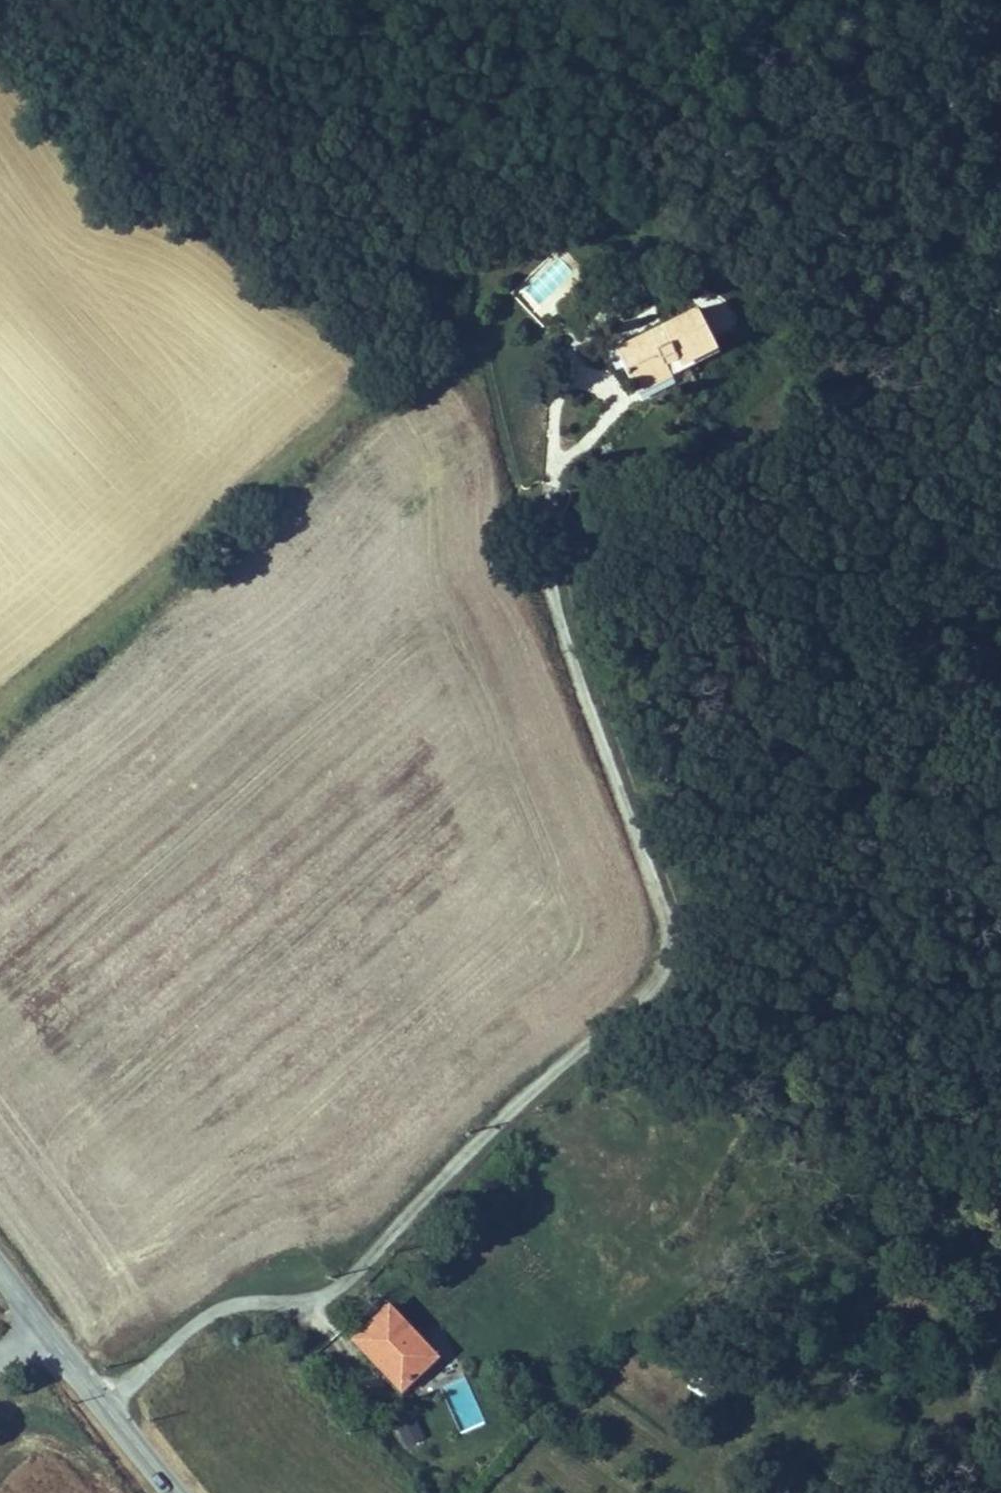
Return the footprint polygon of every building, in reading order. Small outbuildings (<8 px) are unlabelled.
[(698,309),(616,351),(637,393),(672,375),(670,370),(716,346),(698,309)] [(389,1306),(355,1338),(399,1386),(405,1381),(434,1355),(389,1306)] [(434,1355),(405,1381),(412,1388),(440,1362),(434,1355)] [(405,1446),(425,1436),(413,1413),(394,1423),(405,1446)]
